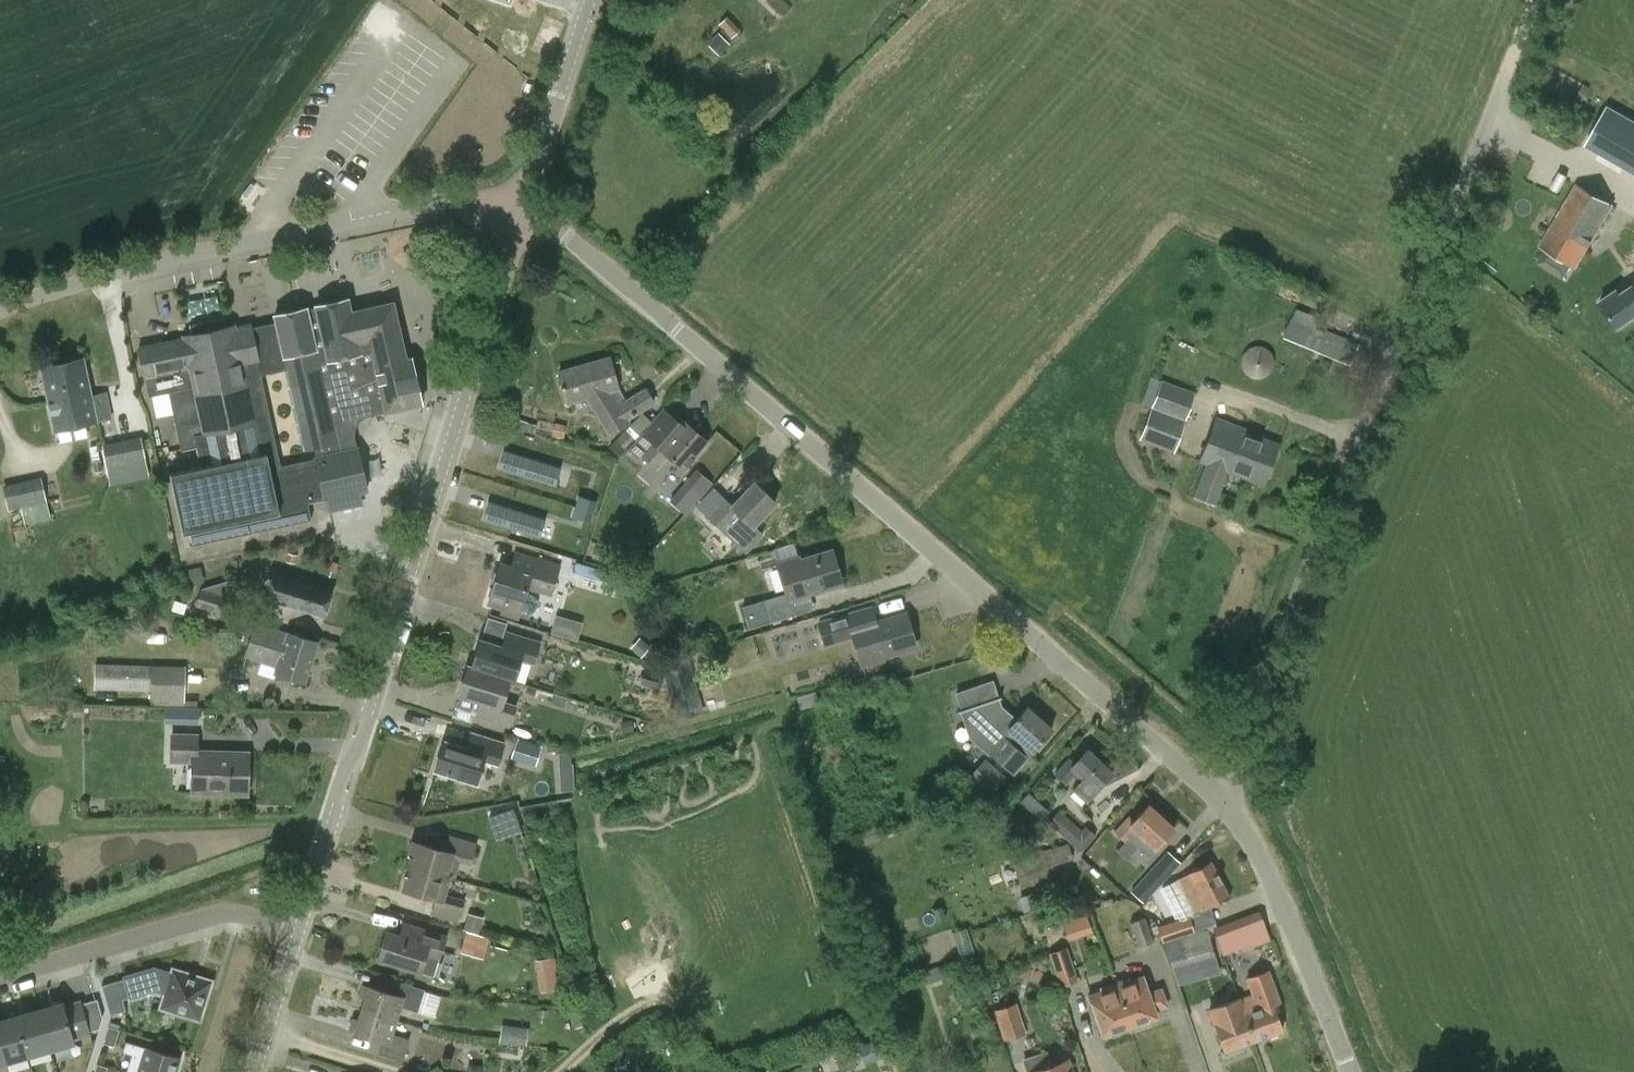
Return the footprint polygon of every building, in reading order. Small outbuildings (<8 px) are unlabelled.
[(1586,144),(1633,171),(1633,121),(1608,106),(1586,144)] [(1576,270),(1614,206),(1576,183),(1539,246),(1576,270)] [(1601,302),(1618,327),(1633,317),(1633,284),(1633,285),(1633,284),(1619,293),(1617,291),(1601,302)] [(368,490),(360,454),(358,449),(357,449),(354,433),(356,425),(362,418),(370,415),(377,413),(377,410),(385,408),(386,412),(423,404),(412,358),(407,359),(394,303),(352,312),(349,300),(319,307),(319,308),(310,310),(310,308),(277,315),(279,321),(287,356),(288,356),(290,367),(309,449),(316,447),(319,458),(318,458),(320,466),(327,498),(327,499),(326,500),(329,511),(362,504),(360,492),(368,490)] [(1350,367),(1359,345),(1325,331),(1324,334),(1291,320),(1283,338),(1350,367)] [(261,373),(290,367),(288,356),(287,356),(279,321),(251,327),(261,373)] [(307,502),(327,498),(320,466),(271,476),(259,422),(261,422),(256,396),(250,397),(246,381),(262,377),(261,373),(251,327),(251,325),(235,329),(235,326),(184,337),(184,339),(140,348),(150,395),(171,391),(186,461),(160,466),(174,534),(191,531),(193,543),(311,519),(307,502)] [(618,389),(617,386),(610,358),(559,372),(568,403),(586,398),(618,389)] [(107,392),(92,396),(84,359),(42,368),(56,431),(112,418),(107,392)] [(1165,452),(1174,455),(1195,394),(1162,381),(1140,441),(1165,451),(1165,452)] [(618,389),(586,398),(609,437),(631,424),(629,421),(656,404),(647,388),(626,400),(617,386),(618,389)] [(1263,486),(1275,454),(1279,444),(1246,432),(1247,429),(1216,418),(1199,462),(1207,464),(1195,497),(1215,505),(1227,472),(1263,486)] [(685,469),(697,454),(708,441),(684,420),(665,442),(647,427),(630,446),(657,470),(669,456),(685,469)] [(142,441),(129,444),(133,464),(146,461),(142,441)] [(116,446),(103,449),(107,469),(120,466),(116,446)] [(504,450),(498,468),(553,485),(556,486),(561,468),(559,467),(504,450)] [(700,467),(672,497),(689,512),(716,482),(700,467)] [(42,482),(30,485),(34,504),(47,501),(42,482)] [(725,534),(741,515),(753,527),(776,503),(754,482),(732,505),(713,487),(695,505),(725,534)] [(8,510),(21,507),(16,487),(3,490),(8,510)] [(578,495),(575,506),(593,511),(596,501),(578,495)] [(488,501),(483,520),(538,537),(540,538),(546,519),(544,518),(488,501)] [(590,522),(593,511),(575,506),(572,516),(590,522)] [(809,594),(843,584),(832,550),(800,560),(799,557),(777,564),(787,594),(764,601),(771,622),(797,615),(793,603),(811,598),(809,594)] [(552,596),(561,567),(534,559),(530,573),(501,565),(489,604),(519,613),(527,588),(552,596)] [(324,615),(331,593),(273,575),(266,597),(324,615)] [(203,589),(202,590),(228,598),(234,579),(203,589)] [(223,614),(228,598),(202,590),(200,590),(195,606),(223,614)] [(883,657),(915,647),(906,614),(864,626),(860,611),(820,623),(826,645),(854,637),(862,666),(884,660),(883,657)] [(305,683),(317,643),(288,634),(256,625),(247,657),(278,666),(276,673),(305,683)] [(468,666),(467,667),(515,682),(522,659),(534,663),(540,643),(507,633),(503,647),(481,641),(473,667),(468,666)] [(661,665),(668,693),(696,685),(688,657),(661,665)] [(95,690),(151,691),(152,666),(96,665),(95,690)] [(152,665),(152,666),(151,691),(151,701),(185,702),(185,666),(152,665)] [(515,682),(467,667),(459,695),(481,702),(477,716),(510,726),(516,706),(503,703),(510,681),(514,683),(515,682)] [(1027,707),(1017,719),(1002,706),(999,698),(961,711),(969,737),(988,753),(990,752),(1014,773),(1028,757),(1052,729),(1027,707)] [(169,763),(193,763),(192,793),(248,795),(249,753),(200,751),(200,734),(171,733),(169,763)] [(497,763),(503,744),(472,734),(467,749),(445,742),(436,770),(478,783),(485,759),(497,763)] [(516,741),(511,759),(535,766),(541,749),(516,741)] [(1088,800),(1113,773),(1087,749),(1073,764),(1068,759),(1055,773),(1067,784),(1077,773),(1084,779),(1075,788),(1088,800)] [(490,808),(498,837),(524,830),(516,801),(490,808)] [(1126,843),(1136,832),(1156,849),(1174,829),(1148,805),(1134,821),(1129,816),(1114,832),(1126,843)] [(1019,841),(1030,829),(1010,811),(999,824),(1019,841)] [(1081,852),(1096,836),(1086,826),(1082,831),(1059,811),(1048,824),(1081,852)] [(410,856),(407,866),(449,879),(450,877),(456,879),(460,863),(471,866),(478,843),(450,835),(446,850),(414,841),(410,856)] [(1056,865),(1074,859),(1068,844),(1013,861),(1021,886),(1029,883),(1030,885),(1060,876),(1056,865)] [(1143,904),(1181,863),(1167,851),(1131,892),(1143,904)] [(1195,914),(1229,897),(1211,862),(1177,880),(1195,914)] [(445,895),(449,879),(407,866),(406,868),(409,869),(403,890),(436,899),(431,915),(459,924),(465,900),(445,895)] [(470,911),(467,927),(483,930),(486,914),(470,911)] [(1269,941),(1267,934),(1257,911),(1212,928),(1223,956),(1249,946),(1253,944),(1254,947),(1269,941)] [(1065,922),(1072,939),(1098,929),(1091,912),(1065,922)] [(1195,933),(1195,932),(1190,917),(1157,927),(1162,944),(1165,943),(1195,933)] [(1139,948),(1155,942),(1145,918),(1130,923),(1139,948)] [(440,960),(447,936),(405,923),(401,936),(387,932),(379,959),(420,972),(425,956),(440,960)] [(1195,933),(1165,943),(1172,971),(1216,959),(1207,927),(1195,932),(1195,933)] [(488,956),(491,933),(466,930),(463,953),(488,956)] [(1060,989),(1079,983),(1067,947),(1049,954),(1060,989)] [(536,959),(544,991),(562,987),(555,955),(536,959)] [(957,976),(953,962),(928,970),(932,983),(957,976)] [(123,999),(140,994),(163,999),(160,1008),(200,1020),(212,981),(173,969),(171,973),(154,968),(124,976),(125,978),(102,985),(110,1015),(126,1010),(123,999)] [(1247,979),(1254,996),(1238,1001),(1254,1041),(1283,1031),(1273,1005),(1280,1002),(1269,971),(1247,979)] [(1128,979),(1115,984),(1130,1026),(1157,1016),(1155,1012),(1168,1007),(1162,988),(1148,993),(1142,977),(1129,982),(1128,979)] [(366,999),(362,1012),(395,1022),(400,1006),(418,1012),(425,990),(401,983),(397,996),(363,986),(359,997),(366,999)] [(1130,1026),(1115,984),(1102,988),(1103,991),(1089,996),(1103,1036),(1130,1026)] [(1254,1041),(1238,1001),(1210,1011),(1225,1052),(1254,1041)] [(63,1003),(39,1010),(50,1048),(74,1042),(63,1003)] [(1004,1041),(1026,1034),(1017,1003),(994,1010),(1004,1041)] [(16,1017),(27,1055),(50,1048),(39,1010),(16,1017)] [(362,1012),(360,1020),(353,1017),(349,1029),(383,1040),(379,1053),(403,1061),(409,1039),(392,1034),(395,1022),(362,1012)] [(0,1021),(0,1044),(5,1061),(27,1055),(16,1017),(0,1021)] [(527,1043),(529,1027),(502,1024),(500,1040),(527,1043)] [(119,1029),(109,1026),(104,1043),(114,1046),(119,1029)] [(882,1037),(869,1042),(857,1046),(864,1063),(875,1059),(888,1054),(882,1037)] [(179,1057),(126,1041),(122,1052),(131,1055),(126,1071),(174,1071),(179,1057)] [(1068,1061),(1052,1067),(1046,1051),(1022,1060),(1026,1071),(1072,1071),(1068,1061)]
